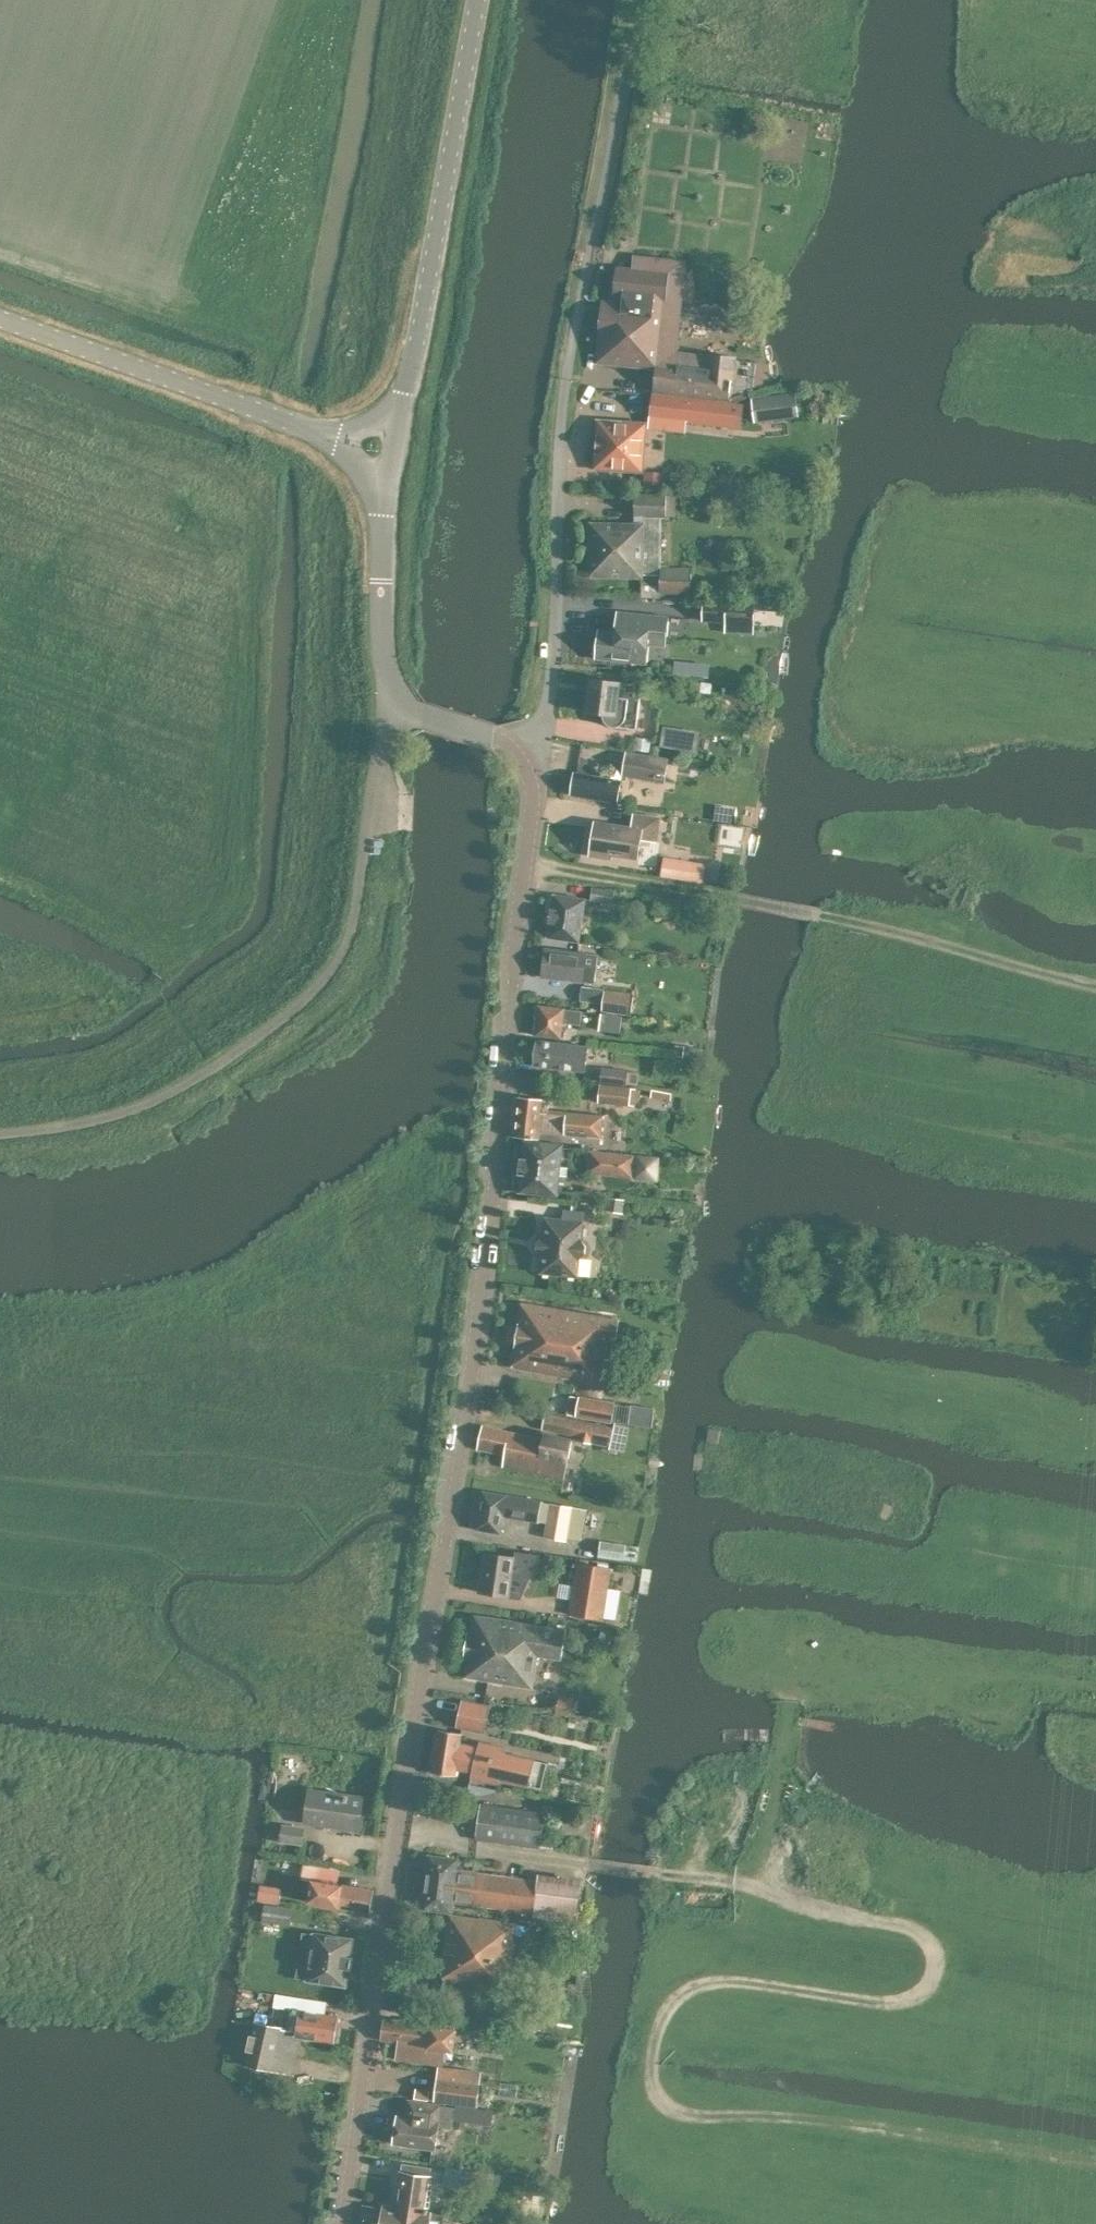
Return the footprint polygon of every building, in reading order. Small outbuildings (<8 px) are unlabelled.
[(675,350),(684,259),(632,253),(631,266),(615,265),(612,299),(602,298),(595,360),(654,367),(652,389),(730,398),(730,395),(750,388),(751,384),(761,386),(764,362),(735,358),(735,355),(706,351),(706,353),(675,350)] [(649,414),(739,426),(742,403),(652,392),(649,414)] [(794,392),(751,397),(753,419),(797,414),(794,392)] [(593,464),(637,468),(637,463),(640,459),(641,455),(642,451),(641,447),(639,443),(639,434),(643,434),(644,421),(596,418),(593,464)] [(661,471),(645,470),(644,480),(660,481),(661,471)] [(640,594),(659,595),(659,590),(689,591),(689,566),(659,565),(660,514),(674,515),(675,493),(634,491),(633,521),(588,520),(587,575),(640,576),(640,594)] [(725,622),(753,623),(754,604),(726,603),(725,622)] [(594,656),(646,661),(648,634),(665,635),(667,615),(615,609),(614,622),(606,628),(597,627),(594,656)] [(601,711),(601,712),(601,714),(602,717),(603,719),(604,721),(636,728),(641,683),(590,676),(586,709),(601,711)] [(699,689),(709,690),(710,682),(701,680),(699,689)] [(668,731),(704,735),(707,714),(670,710),(668,731)] [(657,735),(658,720),(641,720),(641,734),(657,735)] [(621,774),(664,780),(667,756),(625,750),(621,774)] [(570,792),(616,800),(620,778),(574,770),(570,792)] [(588,853),(611,857),(611,853),(637,857),(640,837),(655,840),(659,816),(632,811),(630,825),(593,819),(588,853)] [(670,841),(667,861),(710,868),(714,848),(670,841)] [(677,873),(691,876),(693,866),(679,863),(677,873)] [(589,898),(610,901),(612,888),(591,885),(589,898)] [(546,935),(578,939),(584,896),(553,892),(546,935)] [(652,912),(674,914),(676,895),(654,893),(652,912)] [(541,975),(593,981),(596,966),(582,964),(584,951),(545,946),(541,975)] [(579,998),(601,1000),(602,987),(581,985),(579,998)] [(601,1008),(630,1012),(633,992),(604,989),(601,1008)] [(563,1007),(563,1006),(538,1003),(534,1033),(560,1036),(561,1021),(579,1023),(581,1009),(563,1007)] [(598,1028),(619,1031),(621,1015),(600,1013),(598,1028)] [(531,1062),(583,1069),(586,1044),(580,1043),(563,1041),(534,1037),(531,1062)] [(599,1080),(625,1083),(627,1069),(601,1065),(599,1080)] [(597,1100),(628,1104),(630,1087),(599,1083),(597,1100)] [(547,1108),(548,1098),(517,1095),(513,1134),(537,1137),(588,1141),(600,1142),(603,1114),(547,1108)] [(518,1189),(556,1193),(559,1168),(562,1142),(523,1138),(518,1189)] [(586,1171),(655,1178),(657,1156),(589,1149),(586,1171)] [(604,1209),(622,1211),(624,1196),(605,1194),(604,1209)] [(539,1270),(576,1274),(578,1255),(584,1251),(585,1244),(580,1238),(583,1210),(563,1208),(563,1217),(544,1216),(542,1234),(536,1239),(537,1240),(536,1245),(541,1252),(539,1270)] [(511,1364),(598,1379),(605,1338),(614,1340),(618,1317),(521,1300),(511,1364)] [(567,1413),(611,1419),(614,1399),(570,1393),(567,1413)] [(608,1448),(624,1450),(629,1422),(613,1419),(612,1426),(544,1411),(541,1426),(569,1432),(569,1431),(578,1433),(577,1439),(608,1445),(608,1448)] [(502,1465),(563,1477),(571,1437),(543,1431),(542,1437),(482,1423),(477,1447),(503,1452),(502,1465)] [(707,1436),(719,1438),(720,1425),(709,1424),(707,1436)] [(475,1527),(499,1531),(502,1513),(537,1519),(541,1499),(482,1489),(475,1527)] [(592,1521),(594,1493),(580,1492),(578,1520),(592,1521)] [(544,1535),(565,1538),(571,1504),(550,1501),(544,1535)] [(628,1518),(645,1520),(646,1508),(629,1506),(628,1518)] [(597,1555),(623,1558),(625,1542),(599,1539),(597,1555)] [(520,1594),(537,1553),(530,1551),(514,1549),(514,1555),(483,1550),(478,1590),(509,1594),(509,1592),(520,1594)] [(568,1612),(602,1618),(610,1566),(576,1560),(568,1612)] [(467,1657),(465,1675),(531,1685),(536,1653),(560,1657),(565,1627),(474,1614),(471,1631),(467,1631),(463,1656),(467,1657)] [(544,1709),(572,1713),(575,1696),(546,1692),(544,1709)] [(455,1724),(483,1730),(489,1704),(461,1698),(455,1724)] [(433,1768),(454,1771),(455,1766),(471,1770),(470,1775),(496,1781),(497,1776),(540,1785),(547,1760),(504,1750),(505,1745),(491,1742),(490,1748),(459,1741),(460,1731),(440,1728),(433,1768)] [(304,1820),(358,1827),(362,1795),(308,1788),(304,1820)] [(474,1836),(539,1845),(544,1811),(479,1801),(474,1836)] [(280,1838),(301,1841),(303,1826),(282,1824),(280,1838)] [(537,1872),(536,1878),(455,1867),(457,1856),(427,1853),(420,1906),(450,1910),(451,1900),(532,1910),(532,1912),(574,1918),(579,1877),(537,1872)] [(310,1878),(307,1899),(337,1904),(367,1910),(371,1888),(336,1881),(339,1869),(309,1863),(306,1878),(310,1878)] [(265,1884),(287,1888),(290,1870),(268,1867),(265,1884)] [(280,1917),(289,1918),(291,1905),(265,1901),(262,1919),(279,1922),(280,1917)] [(443,1978),(504,1988),(515,1921),(449,1911),(441,1959),(446,1959),(443,1978)] [(304,1978),(345,1984),(352,1936),(311,1930),(304,1978)] [(303,2009),(305,1997),(275,1992),(272,2005),(284,2008),(281,2025),(252,2019),(244,2062),(292,2072),(300,2034),(333,2039),(337,2015),(303,2009)] [(394,2058),(443,2063),(444,2055),(452,2056),(453,2048),(457,2025),(383,2016),(379,2039),(396,2041),(394,2058)] [(433,2099),(476,2104),(480,2077),(437,2071),(433,2099)] [(392,2141),(433,2147),(437,2124),(450,2126),(452,2116),(489,2122),(491,2108),(454,2103),(453,2105),(407,2098),(405,2114),(396,2113),(392,2141)] [(469,2185),(471,2169),(458,2168),(456,2184),(469,2185)] [(430,2175),(399,2170),(394,2205),(383,2204),(381,2221),(374,2220),(373,2223),(426,2223),(429,2210),(425,2210),(425,2205),(429,2205),(433,2181),(429,2181),(430,2175)]
